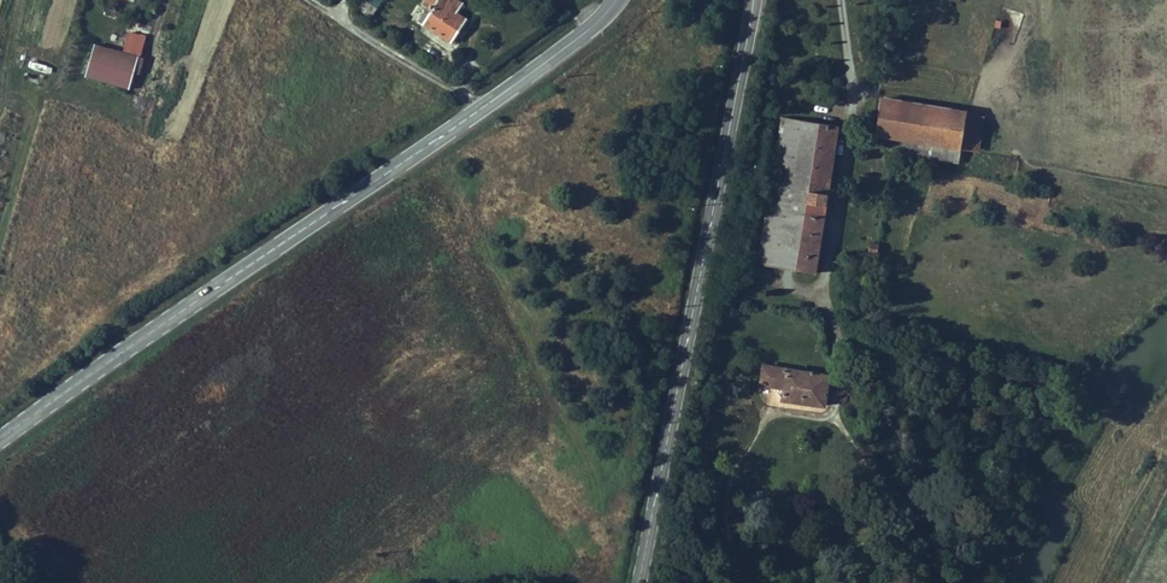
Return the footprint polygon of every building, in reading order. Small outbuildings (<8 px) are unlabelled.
[(356,9),(371,18),(377,9),(361,0),(356,9)] [(382,1),(380,0),(365,0),(377,8),(382,1)] [(451,37),(444,33),(453,19),(449,16),(456,6),(448,0),(431,0),(413,26),(444,47),(451,37)] [(453,19),(444,33),(451,37),(460,24),(453,19)] [(128,31),(123,53),(94,46),(86,80),(131,91),(145,35),(128,31)] [(881,99),(876,135),(893,138),(898,102),(881,99)] [(905,140),(960,149),(961,150),(967,113),(898,102),(893,138),(905,140)] [(967,113),(961,150),(978,152),(983,116),(967,113)] [(758,264),(815,273),(838,126),(783,117),(770,188),(766,187),(765,192),(770,193),(758,264)] [(905,140),(893,138),(876,135),(875,142),(900,146),(905,147),(905,140)] [(958,160),(960,149),(905,140),(905,147),(900,146),(899,151),(903,152),(904,151),(958,160)] [(878,254),(879,245),(871,243),(870,252),(878,254)] [(783,399),(825,406),(829,376),(793,370),(794,367),(789,366),(789,369),(764,365),(761,384),(785,388),(783,399)] [(719,465),(724,467),(728,458),(723,456),(719,465)]
